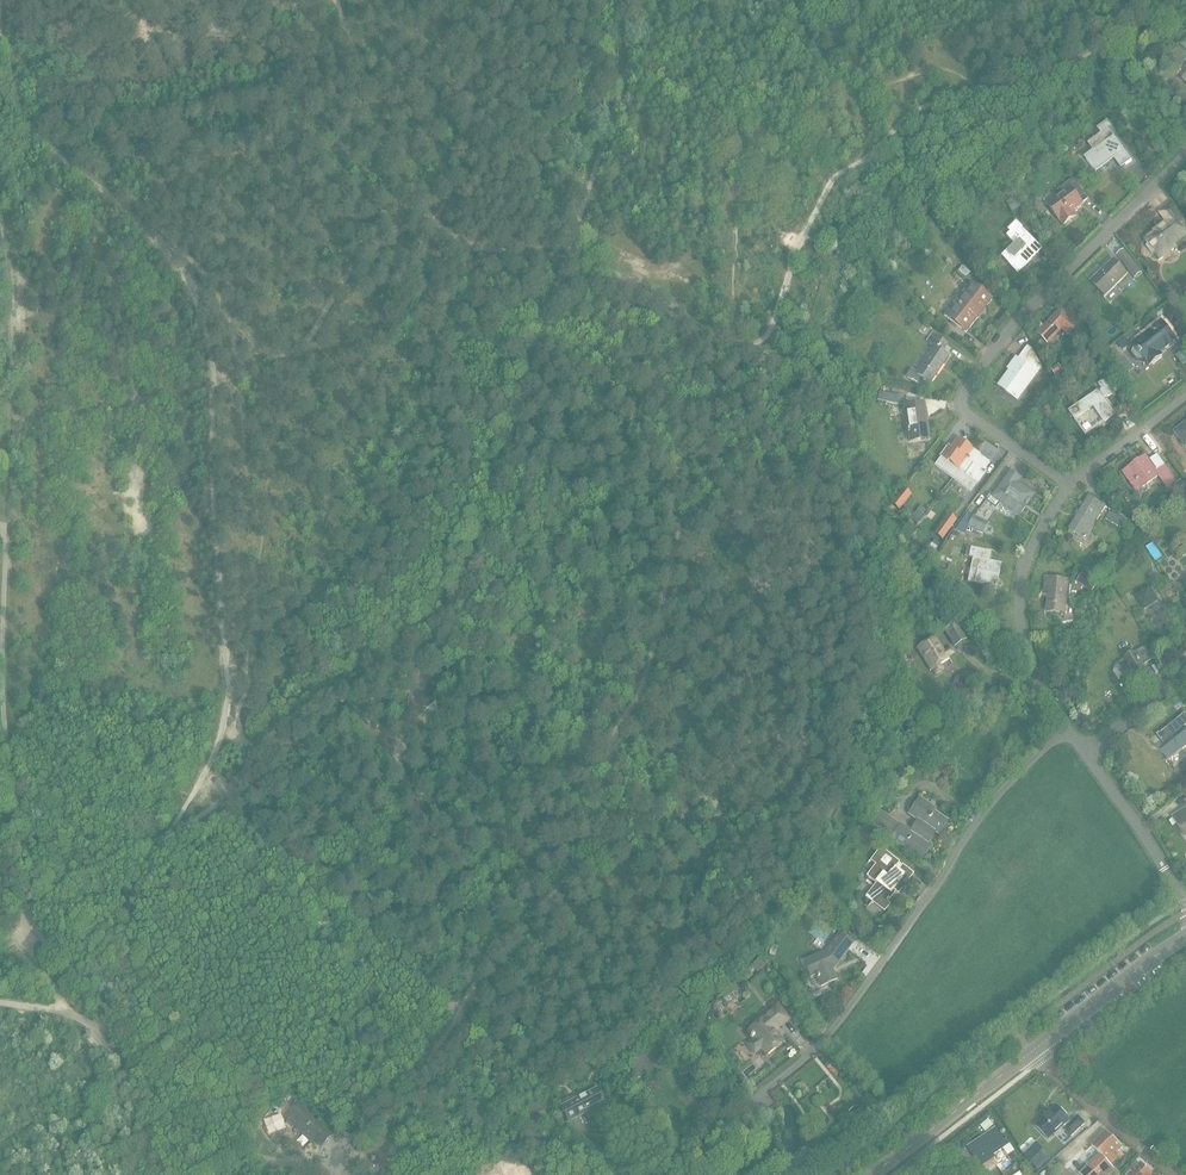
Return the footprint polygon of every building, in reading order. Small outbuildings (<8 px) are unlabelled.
[(1107,121),(1096,129),(1101,134),(1111,127),(1107,121)] [(1109,139),(1084,157),(1095,173),(1110,162),(1109,161),(1113,158),(1120,168),(1131,161),(1113,136),(1109,139)] [(1073,208),(1073,209),(1081,203),(1076,196),(1082,191),(1072,178),(1066,183),(1070,188),(1047,205),(1058,220),(1059,219),(1063,225),(1074,217),(1069,211),(1073,208)] [(1012,193),(1007,185),(999,190),(1004,198),(1003,198),(1012,212),(1021,206),(1012,193)] [(1156,253),(1159,257),(1174,245),(1172,243),(1183,235),(1176,226),(1183,221),(1170,205),(1160,213),(1167,221),(1153,231),(1154,233),(1146,240),(1147,241),(1145,246),(1151,254),(1156,253)] [(1030,260),(1041,249),(1020,228),(1014,221),(1005,230),(1008,232),(1004,236),(1012,244),(1001,255),(1009,265),(1011,262),(1019,270),(1030,260)] [(1124,264),(1134,277),(1140,272),(1130,259),(1124,264)] [(1090,281),(1105,296),(1126,274),(1112,260),(1090,281)] [(957,272),(965,279),(970,273),(962,266),(957,272)] [(977,291),(976,291),(970,286),(955,305),(960,308),(949,321),(964,333),(975,318),(971,315),(980,302),(985,306),(989,300),(977,291)] [(1073,314),(1069,318),(1060,310),(1037,334),(1046,343),(1060,329),(1066,335),(1076,325),(1080,320),(1073,314)] [(1145,360),(1149,365),(1161,356),(1159,353),(1174,341),(1160,323),(1133,344),(1135,347),(1132,349),(1131,352),(1131,355),(1136,361),(1139,362),(1142,362),(1145,360)] [(921,379),(928,384),(947,356),(941,352),(946,344),(933,336),(928,344),(931,346),(913,373),(910,371),(906,377),(918,385),(921,379)] [(1011,368),(997,386),(1016,400),(1035,376),(1035,374),(1039,367),(1023,349),(1014,358),(1009,367),(1011,368)] [(1104,422),(1114,415),(1103,399),(1113,392),(1105,379),(1097,384),(1100,389),(1068,411),(1073,419),(1093,406),(1104,422)] [(876,401),(896,405),(898,397),(878,393),(876,401)] [(903,406),(909,442),(928,439),(922,402),(903,406)] [(1173,432),(1184,447),(1185,446),(1185,421),(1173,432)] [(940,458),(934,465),(951,477),(952,478),(972,450),(966,445),(965,446),(955,439),(949,448),(947,447),(939,457),(940,458)] [(972,450),(952,478),(970,491),(975,483),(976,484),(983,474),(981,472),(988,463),(978,456),(979,455),(972,450)] [(1164,466),(1155,472),(1144,456),(1121,472),(1135,492),(1157,476),(1165,487),(1174,481),(1164,466)] [(989,494),(984,501),(995,508),(999,503),(1017,516),(1023,507),(1022,506),(1025,501),(1027,502),(1033,494),(1017,482),(1019,479),(1009,471),(995,490),(991,496),(989,494)] [(1068,529),(1084,539),(1105,506),(1088,496),(1068,529)] [(896,498),(886,514),(893,519),(904,503),(896,498)] [(1105,519),(1121,529),(1126,519),(1111,510),(1105,519)] [(941,539),(955,520),(948,514),(933,534),(941,539)] [(992,588),(995,588),(1000,563),(988,561),(990,552),(969,547),(967,557),(971,558),(966,582),(982,585),(983,584),(993,586),(992,588)] [(1046,611),(1063,613),(1067,580),(1045,578),(1044,592),(1048,592),(1046,611)] [(1134,595),(1143,609),(1156,600),(1148,587),(1134,595)] [(943,631),(953,646),(963,639),(956,627),(961,624),(959,621),(943,631)] [(948,648),(942,652),(933,637),(916,648),(929,670),(930,669),(933,674),(941,669),(938,664),(947,659),(945,656),(951,653),(948,648)] [(1145,647),(1118,664),(1124,674),(1122,675),(1129,686),(1145,676),(1139,667),(1152,659),(1145,647)] [(1185,745),(1185,715),(1184,713),(1159,734),(1158,733),(1155,735),(1164,744),(1158,749),(1167,760),(1185,745)] [(932,830),(937,833),(945,821),(931,811),(933,809),(918,798),(910,810),(919,817),(910,830),(900,823),(900,824),(878,809),(870,822),(921,857),(929,845),(925,842),(932,830)] [(1172,817),(1179,827),(1181,826),(1184,831),(1185,829),(1185,808),(1172,817)] [(901,865),(896,871),(893,868),(899,861),(880,847),(870,860),(875,864),(865,877),(875,884),(864,897),(871,903),(873,900),(883,907),(894,893),(891,890),(895,885),(900,890),(913,874),(901,865)] [(825,915),(820,922),(824,926),(829,919),(825,915)] [(819,986),(835,979),(829,968),(835,966),(851,944),(837,934),(824,952),(803,962),(809,977),(814,975),(819,986)] [(730,994),(722,1001),(727,1007),(735,1002),(730,994)] [(775,1048),(776,1048),(777,1048),(777,1047),(778,1047),(779,1047),(779,1046),(780,1045),(780,1044),(780,1043),(781,1042),(772,1031),(787,1019),(776,1005),(753,1024),(755,1025),(747,1032),(753,1040),(747,1045),(753,1053),(759,1048),(765,1055),(774,1048),(775,1048)] [(87,1035),(83,1037),(96,1052),(100,1049),(87,1035)] [(646,1057),(631,1065),(638,1079),(653,1070),(646,1057)] [(601,1104),(602,1103),(595,1089),(577,1099),(575,1094),(561,1101),(563,1105),(560,1107),(567,1121),(584,1113),(587,1119),(604,1110),(601,1104)] [(535,1108),(529,1112),(531,1116),(538,1113),(545,1109),(540,1100),(533,1104),(535,1108)] [(298,1104),(285,1118),(287,1120),(290,1119),(295,1123),(293,1126),(311,1142),(314,1139),(321,1146),(331,1135),(327,1131),(298,1104)] [(1077,1117),(1070,1123),(1068,1120),(1056,1106),(1035,1126),(1047,1139),(1062,1126),(1071,1136),(1084,1124),(1077,1117)] [(265,1127),(274,1135),(284,1124),(275,1116),(265,1127)] [(1078,1174),(1080,1174),(1106,1174),(1113,1168),(1110,1165),(1116,1159),(1120,1154),(1117,1152),(1122,1147),(1105,1131),(1090,1146),(1099,1154),(1078,1174)] [(981,1166),(986,1172),(997,1164),(991,1156),(1001,1149),(994,1139),(986,1144),(987,1146),(973,1156),(980,1166),(981,1166)] [(1037,1144),(1024,1155),(1032,1166),(1045,1156),(1037,1144)] [(1012,1152),(1007,1156),(1010,1161),(1015,1157),(1012,1152)] [(1141,1164),(1131,1174),(1130,1173),(1129,1174),(1130,1174),(1152,1174),(1141,1164)]
